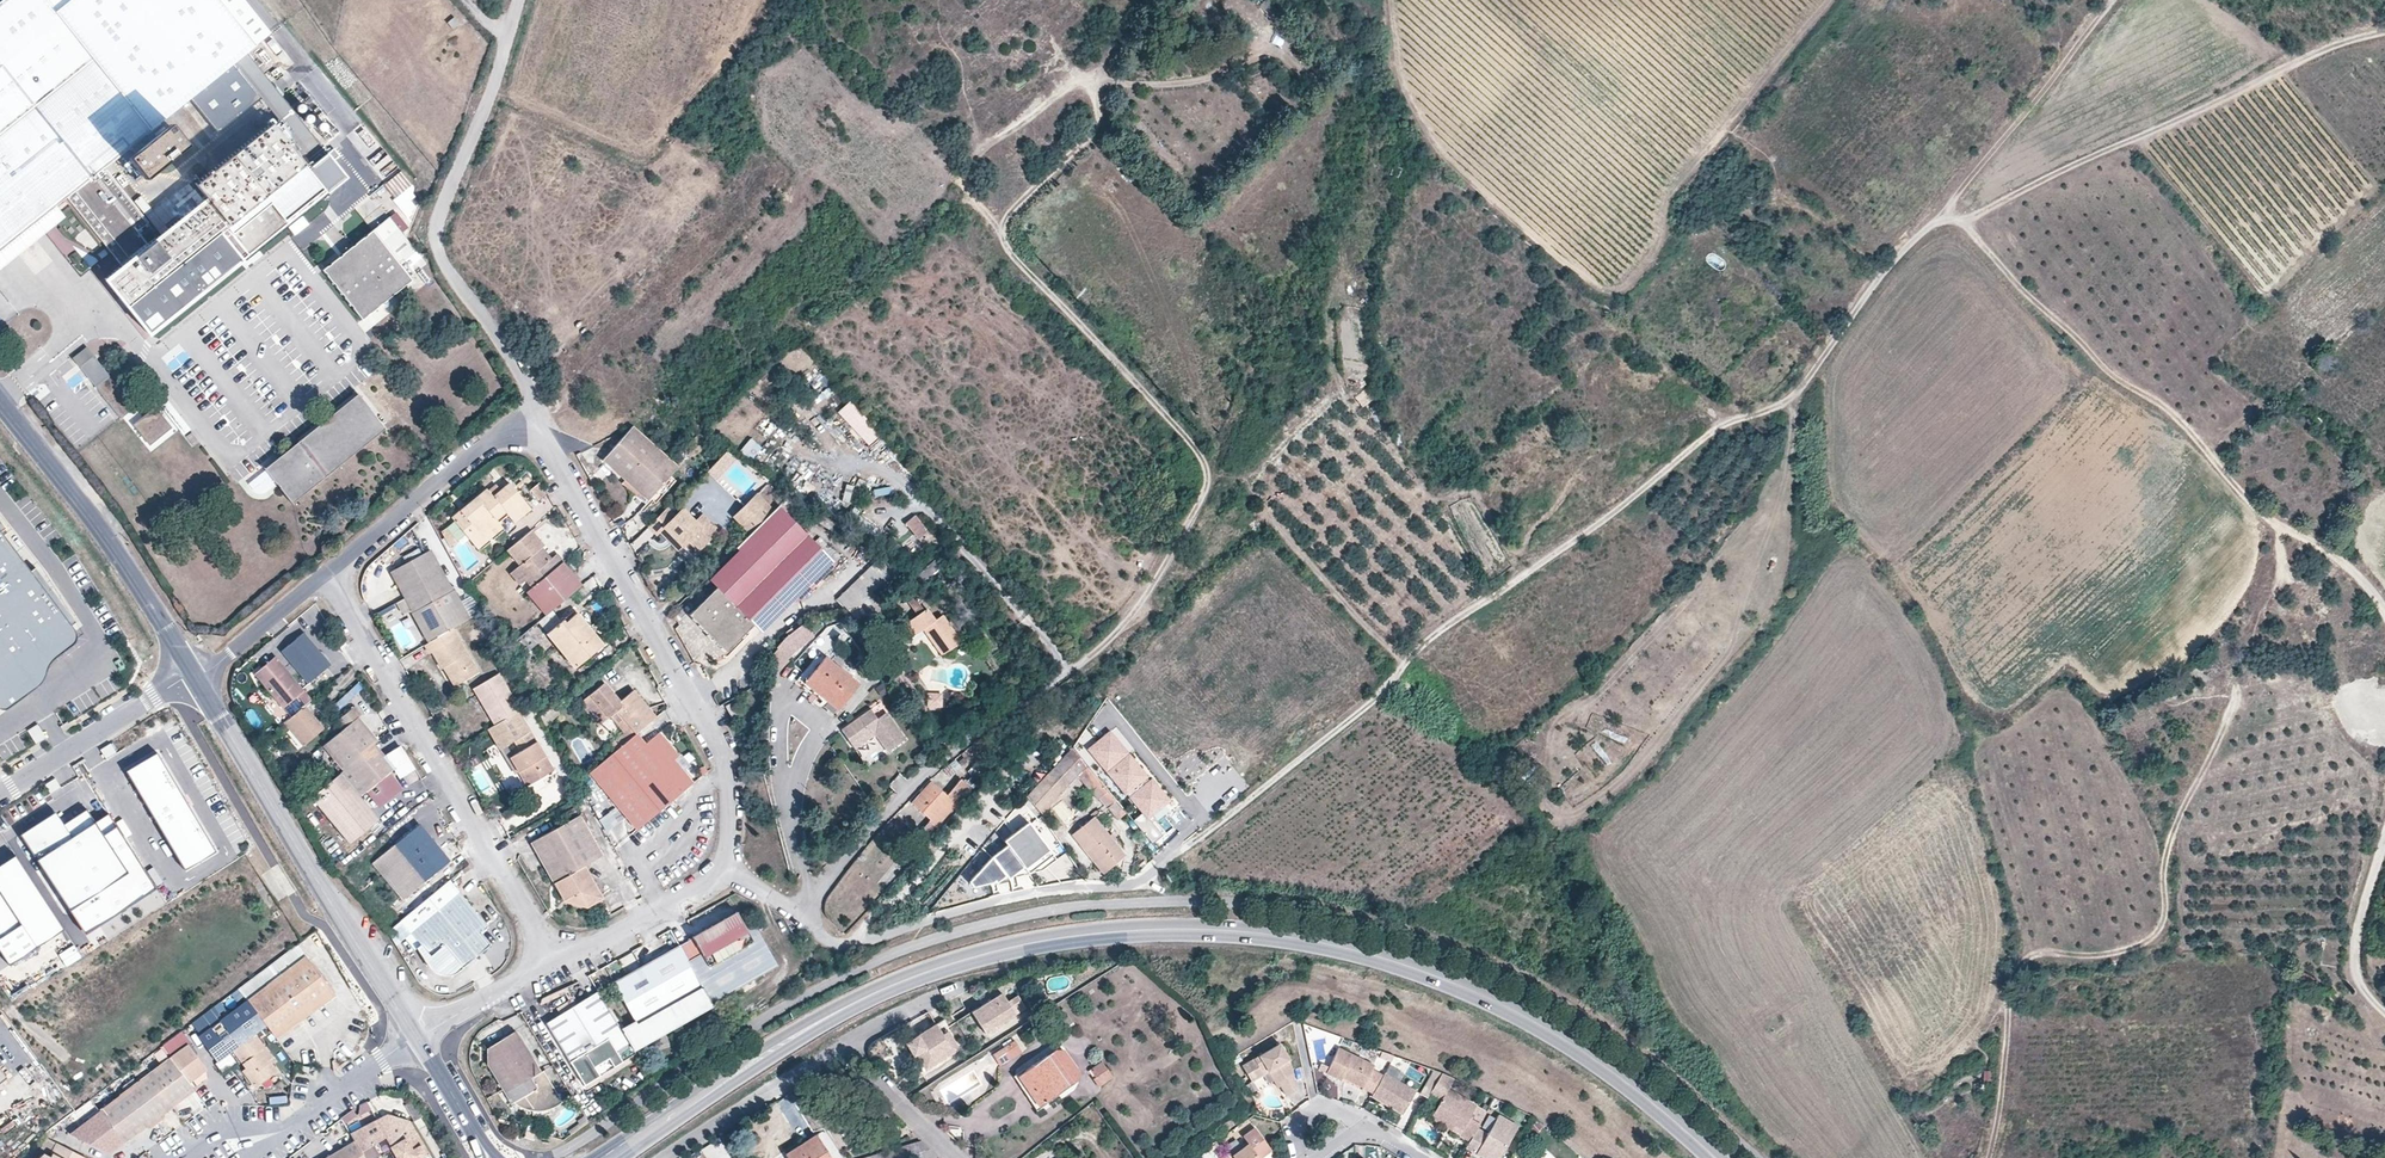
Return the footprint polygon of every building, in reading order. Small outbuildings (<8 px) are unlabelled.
[(0,1),(0,249),(54,205),(66,196),(122,267),(106,280),(148,333),(325,192),(306,169),(326,154),(325,152),(245,53),(255,45),(219,0),(2,0),(0,1)] [(243,0),(219,0),(255,45),(269,33),(243,0)] [(1266,0),(1264,0),(1260,6),(1259,7),(1273,19),(1274,18),(1282,26),(1286,20),(1278,11),(1275,8),(1266,0)] [(460,24),(454,17),(448,23),(453,30),(460,24)] [(268,67),(273,62),(261,48),(256,52),(268,67)] [(233,63),(189,98),(217,133),(260,98),(233,63)] [(186,146),(169,125),(127,158),(144,180),(186,146)] [(326,154),(331,160),(337,154),(331,147),(325,152),(326,154)] [(306,169),(325,192),(344,177),(331,160),(326,154),(306,169)] [(412,185),(401,171),(385,184),(395,198),(412,185)] [(0,249),(0,268),(35,239),(61,219),(64,217),(54,205),(0,249)] [(61,219),(35,239),(57,266),(83,246),(61,219)] [(400,265),(381,241),(373,231),(323,270),(362,319),(411,280),(400,265)] [(392,234),(381,241),(400,265),(409,257),(392,234)] [(109,256),(90,267),(95,275),(114,263),(109,256)] [(79,367),(92,356),(93,355),(86,346),(71,358),(78,367),(79,367)] [(133,407),(92,356),(79,367),(120,418),(133,407)] [(385,428),(358,394),(265,469),(292,502),(385,428)] [(872,449),(884,436),(849,400),(836,412),(872,449)] [(171,427),(154,407),(132,424),(149,446),(171,427)] [(670,460),(632,426),(602,460),(647,501),(678,467),(670,460)] [(756,443),(746,454),(753,459),(762,448),(756,443)] [(450,517),(472,544),(498,522),(507,515),(514,523),(531,509),(509,482),(492,496),(486,488),(450,517)] [(545,495),(540,485),(529,491),(535,501),(545,495)] [(774,510),(778,505),(761,490),(758,494),(774,510)] [(749,534),(774,510),(758,494),(757,493),(732,516),(749,534)] [(639,509),(646,501),(638,494),(630,502),(639,509)] [(835,563),(778,505),(774,510),(749,534),(735,548),(737,550),(708,579),(715,588),(689,614),(725,651),(752,625),(760,633),(790,603),(799,600),(835,563)] [(667,507),(647,526),(656,535),(659,532),(678,550),(687,541),(697,550),(718,530),(702,513),(695,521),(681,507),(674,515),(667,507)] [(928,531),(914,515),(905,523),(918,539),(928,531)] [(2,709),(8,709),(38,687),(21,664),(47,645),(57,658),(75,644),(77,641),(78,638),(78,633),(72,625),(77,622),(36,567),(31,571),(2,532),(7,528),(0,519),(0,706),(2,709)] [(498,522),(472,544),(477,549),(503,528),(498,522)] [(532,530),(506,551),(518,565),(509,573),(520,587),(525,582),(530,589),(525,593),(544,616),(582,585),(562,562),(563,561),(557,553),(551,558),(542,547),(544,545),(532,530)] [(390,572),(429,643),(452,629),(467,620),(430,550),(390,572)] [(873,600),(897,576),(876,555),(835,596),(846,607),(873,600)] [(952,573),(938,557),(915,577),(921,584),(928,577),(937,587),(952,573)] [(977,595),(972,589),(967,594),(971,600),(977,595)] [(471,595),(461,599),(469,617),(479,613),(471,595)] [(923,610),(914,597),(908,602),(916,615),(898,628),(907,640),(922,630),(941,655),(961,641),(942,615),(935,620),(926,608),(923,610)] [(563,620),(546,634),(573,669),(603,644),(577,613),(565,622),(563,620)] [(813,637),(803,624),(786,636),(777,646),(778,648),(770,657),(778,668),(796,650),(813,637)] [(478,671),(452,629),(429,643),(424,646),(429,654),(431,653),(441,669),(443,668),(454,686),(478,671)] [(527,630),(515,640),(526,654),(538,644),(527,630)] [(304,633),(281,652),(307,683),(330,664),(304,633)] [(21,664),(38,687),(57,658),(47,645),(21,664)] [(803,683),(825,656),(825,655),(819,651),(796,680),(802,684),(803,683)] [(836,710),(858,683),(825,656),(803,683),(836,710)] [(304,706),(311,700),(275,657),(253,674),(282,709),(297,696),(304,706)] [(518,710),(520,709),(499,673),(472,689),(494,725),(518,710)] [(637,733),(656,716),(633,690),(620,700),(604,682),(579,702),(598,726),(611,716),(616,712),(635,734),(637,733)] [(941,693),(928,694),(928,702),(935,702),(935,707),(941,707),(941,693)] [(738,714),(732,702),(725,706),(731,717),(738,714)] [(840,731),(849,744),(870,729),(873,734),(886,751),(903,740),(877,704),(840,731)] [(304,706),(283,723),(302,746),(324,729),(304,706)] [(375,744),(378,741),(359,717),(361,715),(354,707),(337,721),(343,729),(323,747),(342,771),(375,744)] [(558,720),(551,707),(540,716),(547,728),(558,720)] [(494,725),(487,729),(499,750),(502,748),(513,742),(519,752),(508,758),(525,787),(526,786),(554,770),(518,710),(494,725)] [(616,712),(611,716),(623,734),(607,747),(612,753),(635,734),(616,712)] [(870,729),(849,744),(852,749),(873,734),(870,729)] [(31,732),(21,738),(26,747),(36,741),(31,732)] [(1103,743),(1112,735),(1110,732),(1101,740),(1103,743)] [(646,743),(637,733),(635,734),(612,753),(589,773),(636,830),(693,783),(674,760),(678,757),(659,733),(646,743)] [(1101,740),(1090,749),(1130,798),(1131,797),(1144,813),(1148,817),(1168,800),(1151,780),(1150,781),(1112,735),(1103,743),(1101,740)] [(116,749),(110,741),(100,748),(106,756),(116,749)] [(513,742),(502,748),(508,758),(519,752),(513,742)] [(403,792),(388,774),(394,768),(385,756),(375,744),(342,771),(340,773),(359,797),(365,793),(380,811),(403,792)] [(385,756),(394,768),(398,772),(410,762),(399,744),(385,756)] [(1126,814),(1073,749),(1055,768),(1070,787),(1080,776),(1085,782),(1084,783),(1119,821),(1126,814)] [(124,770),(183,868),(215,850),(155,751),(124,770)] [(957,771),(951,762),(942,769),(948,777),(957,771)] [(707,772),(703,765),(697,769),(701,776),(707,772)] [(1037,809),(1043,815),(1070,787),(1055,768),(1028,798),(1037,809)] [(340,832),(368,808),(359,797),(340,773),(311,797),(340,832)] [(60,785),(55,776),(45,782),(50,791),(60,785)] [(971,790),(960,780),(946,795),(931,782),(912,804),(930,820),(921,831),(928,837),(940,824),(939,823),(955,805),(957,806),(971,790)] [(567,782),(557,787),(560,792),(569,786),(567,782)] [(526,786),(525,787),(522,789),(526,795),(531,793),(526,786)] [(1018,832),(1031,822),(1027,816),(1037,809),(1028,798),(1009,820),(1018,832)] [(349,843),(378,819),(368,808),(340,832),(349,843)] [(557,818),(561,825),(578,816),(573,808),(557,818)] [(94,822),(85,809),(62,824),(54,811),(18,835),(84,935),(156,888),(106,813),(94,822)] [(1095,810),(1089,814),(1093,818),(1094,817),(1098,814),(1095,810)] [(620,824),(611,813),(599,822),(607,835),(620,824)] [(1133,822),(1152,845),(1163,836),(1148,817),(1144,813),(1133,822)] [(552,883),(584,866),(602,856),(579,815),(578,816),(561,825),(530,843),(552,883)] [(1102,873),(1125,855),(1113,841),(1109,836),(1094,817),(1093,818),(1071,834),(1102,873)] [(1009,820),(1007,822),(1015,833),(1018,832),(1009,820)] [(432,831),(423,821),(418,825),(427,835),(432,831)] [(1058,861),(1031,822),(1018,832),(1015,833),(1006,840),(1030,874),(1044,871),(1058,861)] [(418,825),(372,863),(402,900),(448,861),(418,825)] [(1009,845),(993,856),(973,878),(978,886),(1030,874),(1009,845)] [(13,855),(0,864),(0,954),(8,967),(63,930),(13,855)] [(584,866),(552,883),(563,902),(586,908),(603,899),(584,866)] [(449,881),(400,921),(420,945),(417,948),(431,970),(438,975),(445,976),(450,975),(456,973),(489,945),(479,934),(487,927),(449,881)] [(693,938),(678,947),(708,999),(711,1004),(777,966),(757,931),(754,927),(753,925),(745,929),(736,913),(693,938)] [(420,945),(400,921),(389,931),(387,932),(403,959),(417,948),(420,945)] [(762,923),(754,927),(757,931),(766,926),(762,923)] [(333,995),(296,945),(238,989),(247,1000),(265,1025),(275,1039),(305,1016),(333,995)] [(711,1004),(678,947),(614,983),(636,1021),(638,1025),(623,1033),(634,1052),(713,1007),(711,1004)] [(1004,991),(973,1011),(987,1032),(1028,1006),(1020,994),(1010,1000),(1004,991)] [(629,1042),(597,992),(545,1024),(576,1075),(614,1051),(629,1042)] [(265,1025),(247,1000),(198,1037),(217,1062),(232,1050),(245,1067),(241,1070),(254,1087),(275,1071),(270,1064),(267,1060),(271,1057),(254,1034),(265,1025)] [(1063,1009),(1052,1018),(1062,1031),(1073,1022),(1063,1009)] [(153,1025),(145,1015),(134,1023),(139,1028),(134,1032),(138,1037),(153,1025)] [(636,1021),(621,1030),(623,1033),(638,1025),(636,1021)] [(947,1030),(942,1033),(936,1024),(927,1030),(906,1044),(914,1056),(916,1054),(921,1051),(931,1066),(958,1048),(947,1030)] [(187,1045),(189,1043),(180,1031),(161,1045),(170,1057),(187,1045)] [(541,1073),(515,1031),(486,1049),(485,1065),(510,1105),(513,1103),(515,1106),(519,1108),(521,1109),(524,1110),(528,1111),(533,1112),(537,1112),(541,1112),(545,1110),(549,1109),(553,1107),(557,1105),(560,1103),(542,1072),(541,1073)] [(1016,1041),(994,1055),(1002,1066),(1022,1053),(1016,1041)] [(187,1045),(169,1058),(187,1082),(205,1069),(187,1045)] [(1252,1082),(1264,1075),(1261,1070),(1270,1065),(1281,1084),(1287,1095),(1295,1090),(1290,1060),(1279,1045),(1243,1067),(1252,1082)] [(1363,1087),(1374,1094),(1384,1076),(1373,1070),(1375,1065),(1341,1046),(1328,1070),(1341,1078),(1343,1076),(1344,1073),(1364,1085),(1363,1087)] [(1080,1072),(1065,1049),(1056,1049),(1019,1076),(1039,1106),(1077,1081),(1080,1072)] [(622,1063),(614,1051),(576,1075),(584,1086),(622,1063)] [(921,1051),(916,1054),(925,1069),(931,1066),(921,1051)] [(283,1052),(275,1058),(283,1069),(291,1063),(283,1052)] [(124,1142),(193,1090),(187,1082),(169,1058),(100,1109),(104,1115),(85,1128),(104,1154),(122,1141),(124,1142)] [(1102,1062),(1091,1069),(1096,1077),(1094,1079),(1100,1087),(1113,1077),(1102,1062)] [(1407,1072),(1391,1063),(1385,1073),(1401,1083),(1407,1072)] [(1261,1070),(1264,1075),(1268,1072),(1278,1087),(1281,1084),(1270,1065),(1261,1070)] [(308,1067),(296,1066),(294,1073),(307,1074),(308,1067)] [(1992,1080),(1993,1070),(1984,1070),(1984,1080),(1992,1080)] [(1343,1076),(1363,1087),(1364,1085),(1344,1073),(1343,1076)] [(1374,1094),(1372,1096),(1381,1101),(1383,1099),(1392,1104),(1391,1106),(1403,1113),(1416,1091),(1401,1083),(1385,1073),(1384,1076),(1374,1094)] [(1441,1074),(1429,1096),(1434,1098),(1440,1102),(1447,1091),(1454,1080),(1441,1074)] [(1476,1108),(1447,1091),(1440,1102),(1435,1112),(1454,1124),(1451,1130),(1469,1141),(1476,1129),(1478,1126),(1485,1114),(1476,1109),(1476,1108)] [(367,1102),(360,1105),(359,1115),(360,1116),(371,1109),(367,1102)] [(85,1128),(104,1115),(100,1109),(81,1123),(85,1128)] [(354,1110),(343,1120),(346,1125),(359,1117),(354,1110)] [(1451,1130),(1454,1124),(1435,1112),(1431,1118),(1451,1130)] [(355,1140),(365,1157),(382,1157),(381,1156),(390,1151),(394,1157),(431,1157),(409,1121),(386,1115),(352,1135),(355,1140)] [(1465,1148),(1483,1157),(1486,1157),(1487,1156),(1491,1157),(1500,1157),(1518,1128),(1498,1116),(1487,1135),(1476,1129),(1469,1141),(1465,1148)] [(85,1128),(81,1123),(66,1134),(106,1155),(104,1154),(85,1128)] [(1273,1149),(1257,1128),(1245,1137),(1250,1144),(1233,1156),(1231,1153),(1224,1157),(1261,1157),(1273,1149)] [(535,1133),(525,1130),(523,1138),(532,1140),(535,1133)] [(817,1135),(803,1144),(787,1154),(789,1157),(833,1157),(817,1135)] [(355,1140),(325,1157),(365,1157),(355,1140)] [(106,1155),(124,1142),(122,1141),(104,1154),(106,1155)] [(938,1157),(922,1141),(868,1157),(934,1157),(938,1157)] [(57,1143),(49,1156),(43,1153),(37,1157),(87,1157),(57,1143)]
